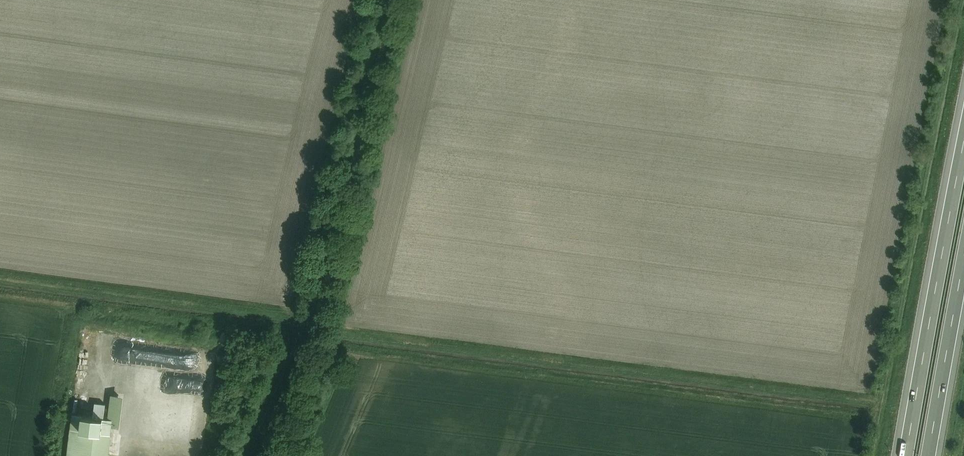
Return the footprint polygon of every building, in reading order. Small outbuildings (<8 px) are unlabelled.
[(72,412),(67,455),(108,455),(113,418),(72,412)]
